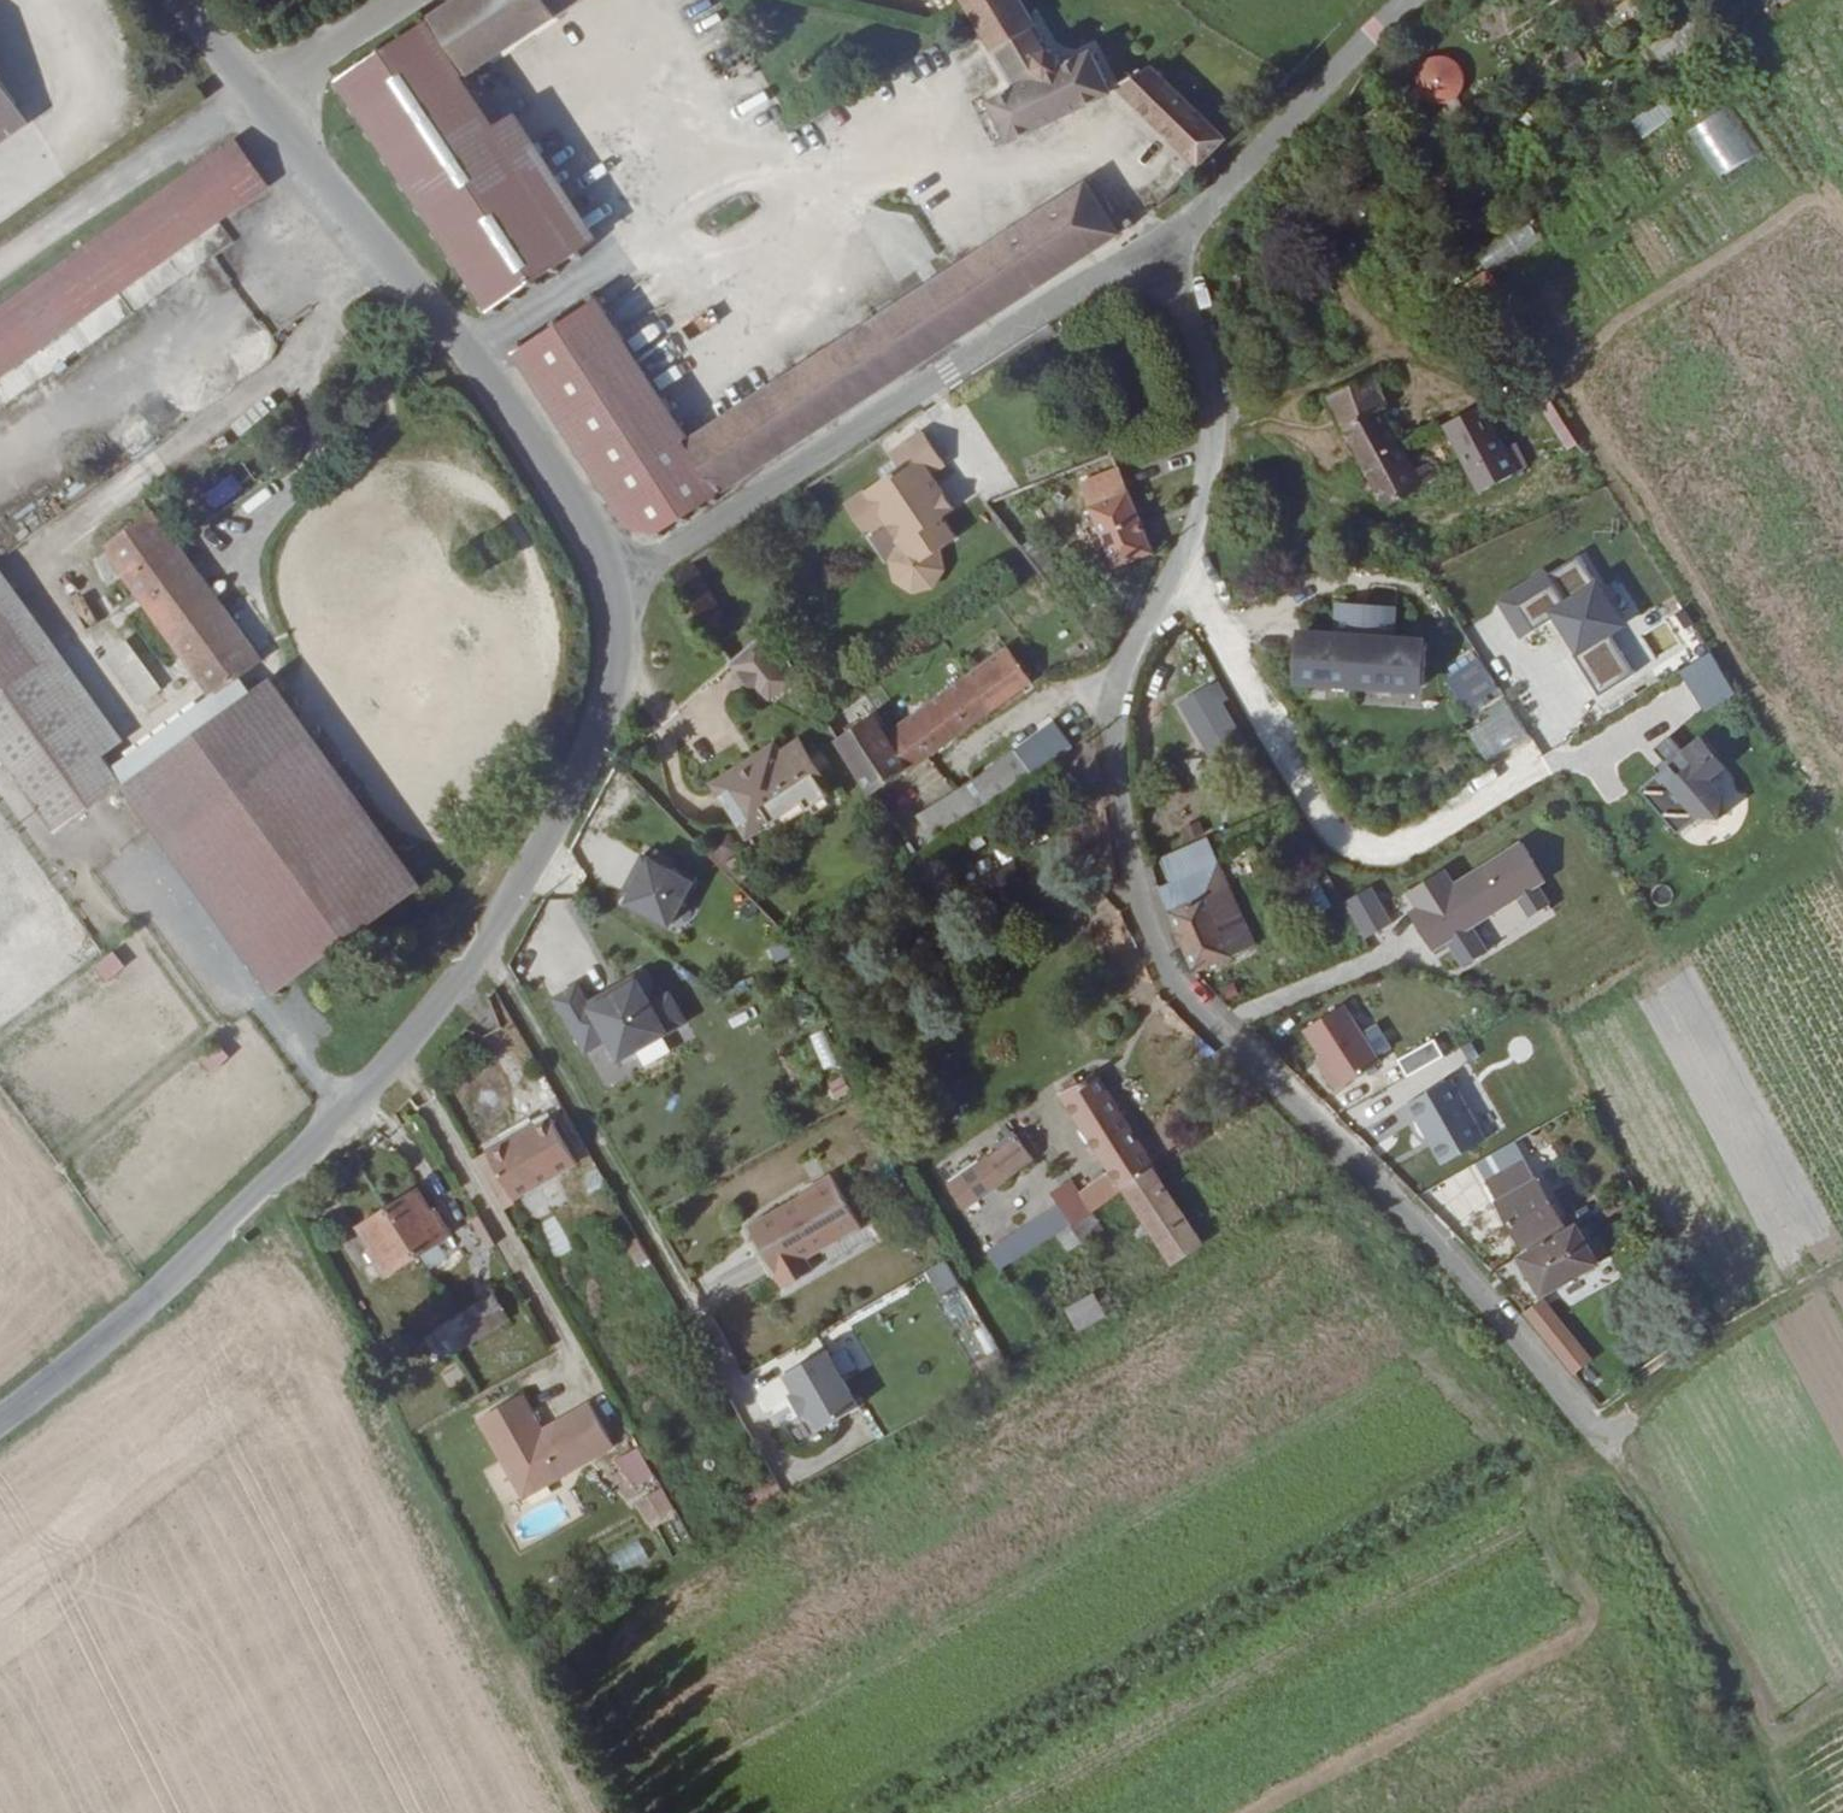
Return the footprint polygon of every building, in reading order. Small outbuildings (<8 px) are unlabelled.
[(571,146),(546,103),(534,104),(516,115),(485,67),(592,0),(468,0),(450,11),(448,8),(441,12),(443,16),(419,32),(416,28),(409,33),(411,37),(389,50),(386,47),(379,52),(381,56),(364,67),(361,63),(354,68),(357,72),(325,91),(504,305),(507,303),(510,307),(517,302),(514,298),(544,279),(546,283),(600,247),(597,243),(545,162),(571,146)] [(1039,89),(1015,100),(1036,140),(1144,86),(1226,161),(1251,138),(1176,64),(1164,74),(1142,36),(1084,65),(1084,59),(1075,52),(1044,0),(986,0),(1039,89)] [(1680,24),(1651,45),(1663,62),(1692,41),(1680,24)] [(1711,39),(1685,56),(1695,70),(1722,55),(1711,39)] [(1445,103),(1452,98),(1461,90),(1462,75),(1457,64),(1448,58),(1438,56),(1430,58),(1423,63),(1415,73),(1414,79),(1415,91),(1419,97),(1428,100),(1433,106),(1445,103)] [(30,120),(0,77),(0,142),(30,120)] [(1663,98),(1629,121),(1641,139),(1675,117),(1663,98)] [(1720,189),(1762,165),(1729,105),(1686,128),(1720,189)] [(267,188),(233,141),(0,308),(0,378),(267,188)] [(623,227),(571,146),(545,162),(597,243),(623,227)] [(534,330),(528,334),(527,340),(530,344),(534,343),(547,362),(543,364),(547,370),(551,367),(566,391),(563,393),(567,401),(571,398),(586,420),(582,423),(586,428),(589,427),(605,450),(602,452),(606,460),(609,457),(623,479),(620,480),(625,488),(629,487),(643,509),(641,511),(646,520),(651,516),(673,523),(675,528),(683,523),(681,520),(706,504),(708,508),(717,502),(716,498),(739,484),(741,488),(749,483),(747,480),(1139,234),(1109,185),(711,430),(633,319),(637,315),(634,310),(629,313),(614,292),(620,288),(616,282),(574,309),(571,306),(563,311),(565,315),(537,334),(534,330)] [(1514,258),(1537,237),(1522,221),(1499,241),(1514,258)] [(1407,506),(1461,480),(1451,460),(1437,467),(1408,410),(1415,407),(1395,370),(1349,396),(1407,506)] [(1548,399),(1535,407),(1564,452),(1577,444),(1548,399)] [(1513,403),(1469,424),(1478,444),(1492,437),(1510,475),(1539,460),(1513,403)] [(894,467),(840,504),(907,600),(949,572),(934,551),(954,537),(941,517),(953,508),(930,475),(944,465),(918,428),(884,452),(894,467)] [(1117,569),(1156,554),(1117,470),(1100,475),(1081,483),(1117,569)] [(259,655),(150,508),(96,548),(204,695),(259,655)] [(1061,547),(1056,551),(1062,559),(1068,555),(1061,547)] [(1494,599),(1516,639),(1547,623),(1597,696),(1636,668),(1614,636),(1631,625),(1588,549),(1543,569),(1494,599)] [(1087,557),(1070,570),(1094,598),(1110,586),(1087,557)] [(53,830),(129,775),(0,596),(0,756),(53,830)] [(1102,599),(1097,603),(1107,616),(1112,612),(1102,599)] [(1333,630),(1293,630),(1291,682),(1421,688),(1423,638),(1393,636),(1394,606),(1334,603),(1333,630)] [(723,665),(760,708),(796,678),(759,635),(723,665)] [(991,673),(1014,707),(1058,677),(1035,644),(991,673)] [(1708,651),(1677,671),(1704,712),(1734,692),(1708,651)] [(1471,720),(1504,698),(1476,658),(1443,680),(1471,720)] [(991,673),(950,702),(972,735),(1014,707),(991,673)] [(274,680),(131,779),(278,989),(421,890),(274,680)] [(1215,681),(1175,702),(1208,773),(1247,753),(1215,681)] [(950,702),(910,728),(930,763),(972,735),(950,702)] [(1505,702),(1463,731),(1485,763),(1527,734),(1505,702)] [(863,731),(897,785),(930,763),(910,728),(897,708),(863,731)] [(1040,745),(1058,771),(1096,745),(1077,719),(1040,745)] [(791,730),(706,782),(744,844),(829,792),(791,730)] [(1658,767),(1638,790),(1676,833),(1695,818),(1716,820),(1750,791),(1698,736),(1658,767)] [(1001,772),(1019,798),(1058,771),(1040,745),(1001,772)] [(1001,772),(962,799),(980,825),(1019,798),(1001,772)] [(980,825),(962,799),(942,811),(961,838),(980,825)] [(1204,839),(1164,858),(1188,908),(1229,890),(1204,839)] [(1408,913),(1434,950),(1451,941),(1462,965),(1488,951),(1474,927),(1516,898),(1530,915),(1545,904),(1538,887),(1545,883),(1520,842),(1454,881),(1444,871),(1408,893),(1416,907),(1408,913)] [(618,908),(671,927),(689,876),(636,857),(618,908)] [(1341,901),(1362,938),(1391,922),(1370,885),(1341,901)] [(1252,912),(1241,886),(1229,890),(1188,908),(1214,969),(1252,954),(1238,918),(1252,912)] [(102,982),(123,971),(113,953),(92,965),(102,982)] [(593,1081),(690,1031),(669,989),(647,1000),(634,976),(586,1001),(577,983),(550,996),(593,1081)] [(1345,1006),(1301,1030),(1335,1093),(1379,1061),(1345,1006)] [(820,1033),(804,1039),(818,1074),(834,1067),(820,1033)] [(1432,1038),(1395,1058),(1406,1077),(1443,1057),(1432,1038)] [(193,1056),(204,1073),(226,1059),(215,1042),(193,1056)] [(1156,1166),(1157,1166),(1092,1068),(1059,1093),(1121,1189),(1127,1186),(1156,1166)] [(825,1083),(834,1102),(851,1093),(842,1075),(825,1083)] [(1447,1081),(1408,1104),(1442,1165),(1483,1138),(1447,1081)] [(548,1110),(485,1145),(513,1194),(575,1160),(548,1110)] [(983,1154),(943,1183),(965,1213),(1034,1157),(1036,1155),(1031,1143),(1025,1130),(1016,1135),(983,1154)] [(1613,1249),(1591,1205),(1567,1214),(1529,1156),(1489,1176),(1518,1237),(1511,1244),(1536,1288),(1613,1249)] [(1156,1166),(1127,1186),(1172,1265),(1204,1247),(1156,1166)] [(823,1187),(760,1222),(793,1283),(822,1267),(815,1254),(872,1222),(844,1171),(821,1183),(823,1187)] [(1071,1225),(1118,1190),(1110,1174),(1079,1192),(1068,1181),(1050,1191),(1059,1205),(985,1246),(999,1269),(1071,1225)] [(414,1184),(385,1193),(422,1239),(448,1233),(450,1228),(439,1210),(414,1184)] [(422,1239),(385,1193),(355,1218),(368,1238),(367,1244),(382,1271),(422,1239)] [(557,1215),(536,1225),(553,1261),(574,1251),(557,1215)] [(962,1251),(936,1265),(953,1295),(979,1281),(962,1251)] [(1091,1292),(1062,1308),(1076,1333),(1105,1317),(1091,1292)] [(1540,1299),(1520,1316),(1571,1377),(1592,1360),(1540,1299)] [(484,1340),(506,1327),(490,1300),(469,1314),(484,1340)] [(484,1340),(469,1314),(449,1326),(465,1353),(484,1340)] [(866,1404),(835,1347),(793,1371),(803,1389),(799,1391),(810,1412),(814,1409),(824,1428),(866,1404)] [(528,1487),(618,1438),(602,1407),(551,1435),(525,1385),(484,1408),(528,1487)] [(637,1447),(613,1459),(630,1492),(654,1480),(637,1447)] [(644,1527),(662,1520),(672,1542),(685,1536),(664,1488),(633,1502),(644,1527)] [(637,1540),(605,1560),(616,1578),(648,1558),(637,1540)]
